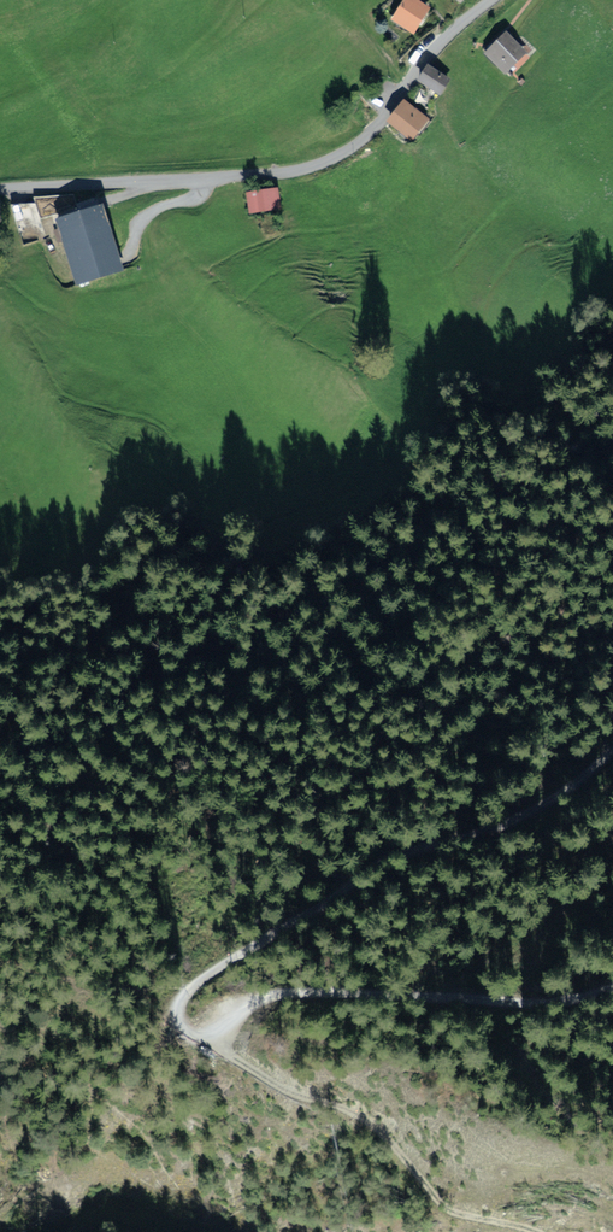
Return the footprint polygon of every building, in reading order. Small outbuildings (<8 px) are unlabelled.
[(428,0),(405,0),(394,19),(420,33),(436,4),(428,0)] [(532,49),(504,21),(479,47),(506,75),(532,49)] [(450,73),(426,59),(417,74),(441,88),(450,73)] [(430,115),(407,97),(389,119),(412,137),(430,115)] [(284,190),(250,192),(251,216),(285,214),(284,190)] [(99,196),(54,212),(79,282),(123,267),(99,196)]
